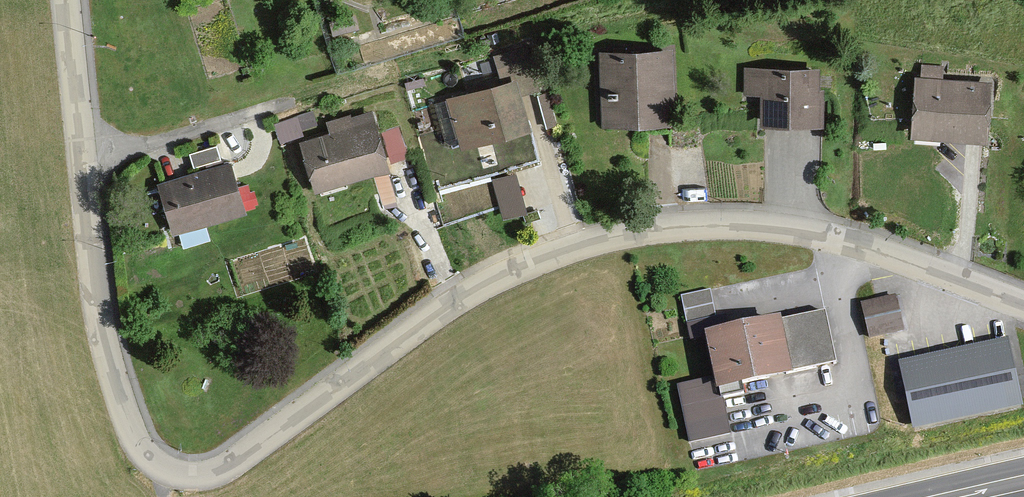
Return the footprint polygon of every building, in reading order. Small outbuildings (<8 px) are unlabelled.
[(495,56),(503,83),(447,100),(462,149),(533,127),(523,94),(541,89),(528,46),(495,56)] [(677,125),(676,51),(601,52),(602,126),(677,125)] [(822,68),(743,68),(744,95),(763,95),(763,125),(822,125),(822,68)] [(993,82),(916,79),(913,138),(991,141),(993,82)] [(316,108),(279,119),(285,138),(322,127),(316,108)] [(390,173),(372,109),(325,123),(328,134),(300,142),(315,194),(390,173)] [(246,209),(231,162),(156,185),(170,232),(246,209)] [(495,174),(505,214),(527,209),(517,169),(495,174)] [(690,318),(719,312),(714,287),(684,293),(690,318)] [(898,296),(862,304),(870,342),(906,334),(898,296)] [(835,360),(825,310),(781,318),(780,312),(704,329),(716,375),(677,385),(689,441),(730,432),(719,388),(835,360)] [(901,362),(914,430),(1023,407),(1010,340),(901,362)]
